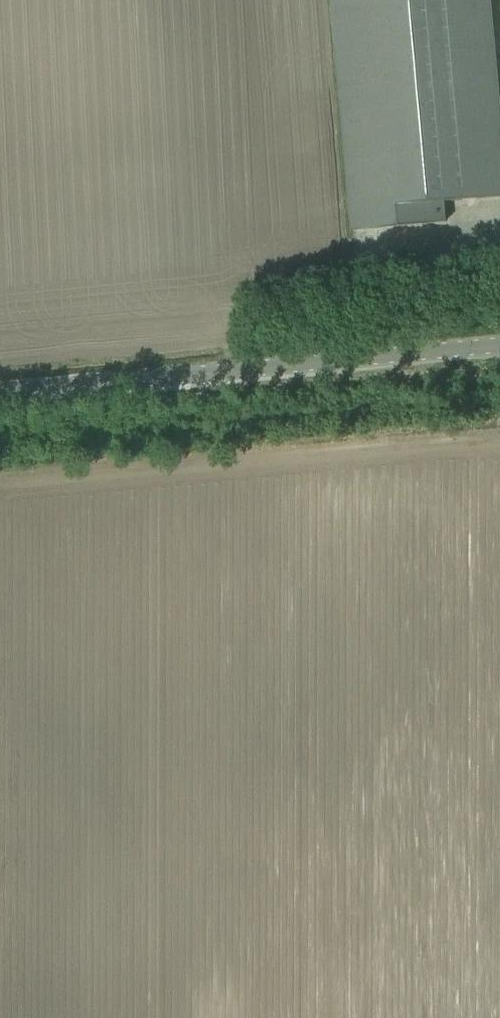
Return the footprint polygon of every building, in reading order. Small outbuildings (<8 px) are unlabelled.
[(351,231),(445,223),(443,202),(499,197),(499,115),(490,0),(330,0),(351,231)]
